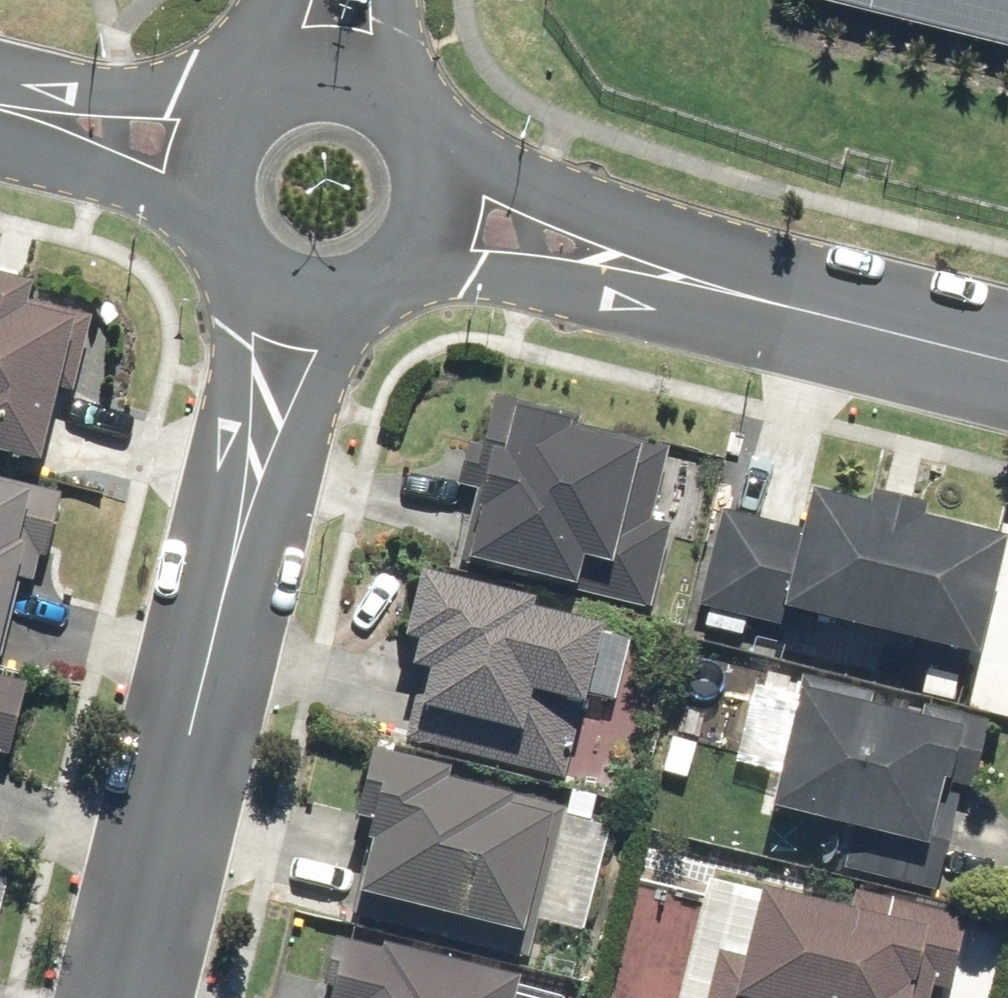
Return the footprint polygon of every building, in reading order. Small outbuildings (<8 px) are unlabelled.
[(1007,44),(1007,0),(832,0),(1007,44)] [(45,463),(54,430),(68,433),(98,313),(40,298),(46,276),(0,264),(0,451),(45,463)] [(585,416),(498,395),(488,439),(493,440),(463,567),(656,612),(677,522),(659,518),(677,445),(583,423),(585,416)] [(8,652),(28,578),(40,581),(47,554),(52,556),(69,493),(0,474),(0,650),(8,652)] [(817,481),(806,526),(725,506),(701,606),(712,609),(707,628),(749,638),(753,621),(786,629),(791,610),(990,659),(1007,586),(1007,527),(935,509),(938,495),(878,480),(875,494),(817,481)] [(549,594),(427,560),(405,638),(422,643),(416,662),(431,666),(410,741),(572,786),(597,697),(619,703),(638,635),(618,630),(620,621),(547,600),(549,594)] [(795,685),(797,675),(771,669),(768,683),(760,681),(740,763),(784,774),(775,810),(853,829),(843,869),(943,894),(969,790),(979,792),(998,718),(931,702),(929,711),(879,699),(881,690),(806,671),(802,687),(795,685)] [(5,748),(18,752),(36,683),(0,674),(0,766),(5,748)] [(692,782),(703,742),(675,734),(664,774),(692,782)] [(382,837),(369,888),(539,930),(541,920),(589,932),(615,826),(567,815),(570,806),(522,795),(523,789),(459,773),(461,764),(383,745),(365,813),(382,817),(377,836),(382,837)] [(771,880),(753,954),(724,946),(711,997),(938,997),(941,989),(956,993),(976,914),(861,885),(856,901),(771,880)] [(344,931),(329,997),(524,997),(531,968),(391,938),(390,941),(344,931)]
